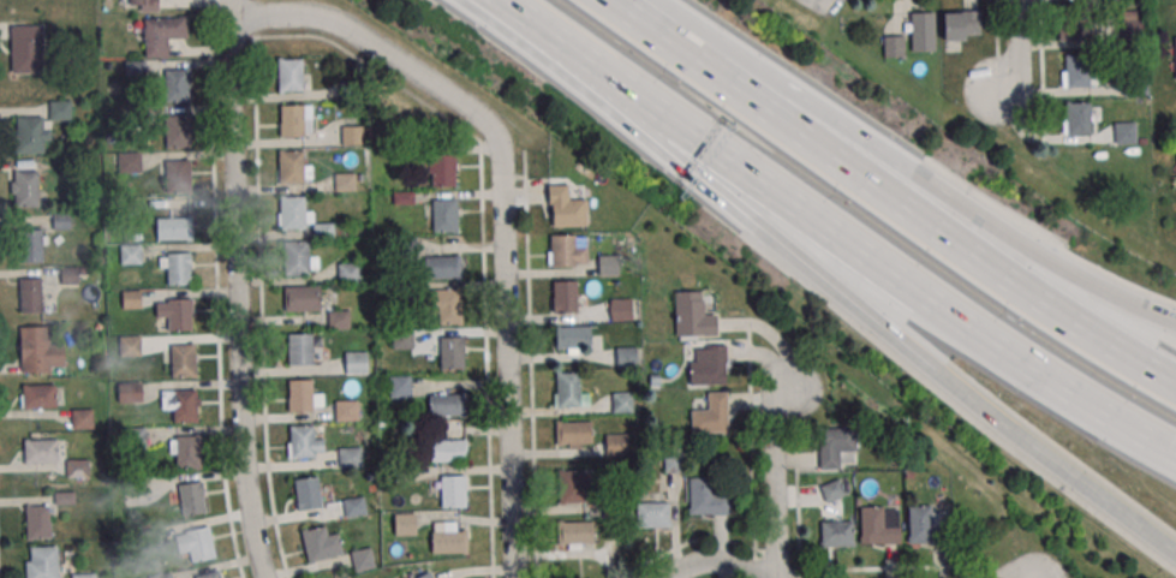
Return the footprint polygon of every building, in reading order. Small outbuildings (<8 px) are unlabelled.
[(158,11),(158,0),(128,0),(128,11),(158,11)] [(942,11),(942,40),(981,40),(981,11),(942,11)] [(1122,11),(1122,38),(1142,38),(1142,11),(1122,11)] [(935,12),(910,12),(910,52),(935,52),(935,12)] [(1058,16),(1058,40),(1094,40),(1094,16),(1058,16)] [(145,58),(170,57),(170,39),(188,39),(187,18),(144,18),(145,58)] [(44,73),(44,25),(11,25),(11,73),(44,73)] [(905,57),(905,35),(882,35),(882,57),(905,57)] [(1095,87),(1095,55),(1062,55),(1062,87),(1095,87)] [(303,91),(303,58),(279,58),(279,91),(303,91)] [(192,101),(192,69),(165,69),(165,101),(192,101)] [(71,100),(50,100),(50,117),(15,117),(16,154),(50,154),(50,120),(72,120),(71,100)] [(1064,134),(1090,134),(1090,103),(1064,103),(1064,134)] [(313,104),(281,104),(281,137),(313,137),(313,104)] [(166,113),(166,147),(191,147),(191,113),(166,113)] [(1136,144),(1136,123),(1115,123),(1115,144),(1136,144)] [(363,145),(363,126),(341,126),(341,145),(363,145)] [(311,162),(303,162),(303,150),(279,150),(279,184),(311,184),(311,162)] [(141,152),(118,152),(118,172),(141,172),(141,152)] [(455,186),(456,155),(430,155),(430,186),(455,186)] [(192,161),(166,161),(166,193),(192,193),(192,161)] [(40,207),(40,171),(13,171),(13,207),(40,207)] [(335,191),(356,191),(356,174),(335,174),(335,191)] [(586,226),(586,199),(571,199),(571,185),(549,185),(549,226),(586,226)] [(280,229),(315,228),(315,237),(334,237),(334,223),(312,224),(312,207),(305,207),(305,196),(279,196),(280,229)] [(458,231),(458,199),(433,199),(433,231),(458,231)] [(193,239),(193,216),(157,216),(157,239),(193,239)] [(43,262),(43,230),(20,230),(20,262),(43,262)] [(549,266),(587,266),(587,235),(549,235),(549,266)] [(285,274),(318,274),(318,251),(310,251),(310,241),(285,241),(285,274)] [(121,264),(141,264),(141,244),(121,244),(121,264)] [(191,283),(191,253),(162,253),(162,283),(191,283)] [(462,279),(462,255),(426,255),(426,279),(462,279)] [(598,276),(619,276),(619,255),(598,255),(598,276)] [(338,282),(361,282),(361,263),(338,263),(338,282)] [(19,277),(19,312),(42,312),(42,277),(19,277)] [(553,313),(577,313),(577,281),(553,281),(553,313)] [(285,311),(322,311),(322,286),(285,286),(285,311)] [(462,324),(462,290),(434,290),(434,324),(462,324)] [(717,336),(717,313),(703,313),(703,292),(673,292),(673,336),(717,336)] [(193,330),(193,299),(157,299),(157,318),(168,318),(168,330),(193,330)] [(610,320),(633,320),(632,299),(610,299),(610,320)] [(328,329),(350,329),(350,312),(328,312),(328,329)] [(20,372),(64,372),(64,344),(49,344),(49,326),(20,326),(20,372)] [(591,326),(555,326),(555,352),(591,352),(591,326)] [(288,334),(288,366),(313,366),(313,334),(288,334)] [(142,336),(120,336),(120,356),(142,356),(142,336)] [(464,337),(442,337),(442,370),(464,370),(464,337)] [(196,344),(170,344),(170,376),(196,376),(196,344)] [(637,347),(615,347),(615,367),(637,367),(637,347)] [(725,385),(725,348),(689,348),(689,385),(725,385)] [(368,351),(345,351),(345,374),(368,374),(368,351)] [(554,407),(590,407),(590,392),(581,392),(581,372),(554,372),(554,407)] [(412,398),(412,375),(389,375),(389,398),(412,398)] [(289,411),(323,411),(323,392),(313,392),(313,380),(289,380),(289,411)] [(118,402),(142,402),(142,383),(118,383),(118,402)] [(56,384),(22,384),(22,408),(56,408),(56,384)] [(199,422),(199,390),(162,390),(162,410),(173,410),(173,422),(199,422)] [(691,433),(727,433),(727,392),(703,392),(703,406),(691,406),(691,433)] [(466,393),(429,393),(429,416),(466,416),(466,393)] [(612,393),(612,412),(634,412),(634,393),(612,393)] [(358,400),(335,400),(335,421),(358,421),(358,400)] [(93,429),(93,410),(73,410),(73,429),(93,429)] [(555,421),(555,448),(593,448),(593,421),(555,421)] [(324,458),(324,437),(313,437),(313,425),(288,425),(288,458),(324,458)] [(820,427),(820,467),(855,467),(855,427),(820,427)] [(628,456),(628,434),(605,434),(605,456),(628,456)] [(200,468),(200,436),(172,436),(172,468),(200,468)] [(59,439),(23,439),(23,463),(59,463),(59,439)] [(467,461),(467,440),(430,440),(430,461),(467,461)] [(363,467),(363,447),(339,447),(339,467),(363,467)] [(665,472),(684,472),(684,454),(665,454),(665,472)] [(68,460),(68,476),(90,476),(90,460),(68,460)] [(559,503),(590,503),(590,469),(559,469),(559,503)] [(440,475),(440,507),(467,507),(467,475),(440,475)] [(294,479),(297,510),(322,508),(319,476),(294,479)] [(691,515),(728,515),(728,478),(691,478),(691,515)] [(820,486),(826,502),(845,495),(840,479),(820,486)] [(183,515),(206,513),(203,481),(179,484),(183,515)] [(344,515),(366,515),(366,497),(344,498),(344,515)] [(637,502),(637,528),(669,528),(669,502),(637,502)] [(26,505),(26,538),(51,538),(51,505),(26,505)] [(908,542),(946,542),(946,507),(908,507),(908,542)] [(861,508),(861,544),(899,544),(899,508),(861,508)] [(417,513),(395,513),(395,535),(417,535),(417,513)] [(594,521),(557,521),(557,549),(594,549),(594,521)] [(820,547),(854,547),(854,521),(820,521),(820,547)] [(457,523),(435,523),(435,553),(468,553),(468,531),(457,531),(457,523)] [(338,534),(328,538),(324,524),(300,533),(311,564),(344,552),(338,534)] [(216,558),(210,527),(175,534),(179,553),(189,552),(191,562),(216,558)] [(26,546),(26,577),(58,577),(58,546),(26,546)] [(350,552),(355,572),(376,567),(371,547),(350,552)] [(220,569),(195,576),(195,577),(222,577),(220,569)]
